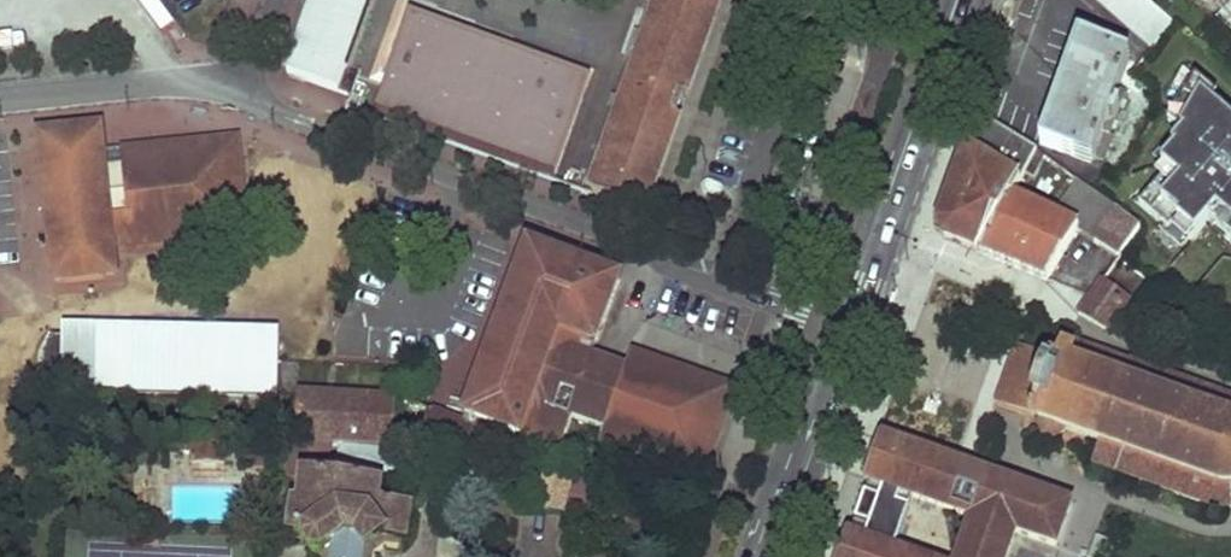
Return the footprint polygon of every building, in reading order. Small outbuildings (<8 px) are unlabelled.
[(287,76),(337,96),(371,0),(314,0),(287,76)] [(593,197),(643,215),(718,2),(713,0),(664,0),(593,197)] [(1149,0),(1098,0),(1155,50),(1157,47),(1176,23),(1149,0)] [(1230,11),(1230,0),(1218,0),(1230,11)] [(1130,57),(1082,40),(1045,145),(1092,162),(1095,159),(1103,161),(1113,136),(1110,134),(1125,90),(1119,87),(1130,57)] [(1221,215),(1230,223),(1230,120),(1192,86),(1172,123),(1188,136),(1176,150),(1180,153),(1166,169),(1172,174),(1143,208),(1174,234),(1178,229),(1196,244),(1221,215)] [(385,122),(576,191),(583,176),(391,105),(385,122)] [(1035,149),(980,115),(959,170),(938,224),(944,237),(959,243),(980,252),(1011,201),(1024,175),(1035,149)] [(50,133),(39,133),(55,281),(66,280),(66,283),(105,280),(105,276),(116,275),(113,247),(132,245),(132,242),(198,235),(198,238),(246,233),(240,167),(201,172),(198,146),(165,149),(164,146),(103,153),(100,127),(89,128),(89,125),(50,129),(50,133)] [(240,167),(236,138),(164,146),(165,149),(198,146),(201,172),(240,167)] [(1035,149),(1024,175),(1031,179),(1043,156),(1035,149)] [(1069,174),(1041,218),(1011,201),(980,252),(1009,264),(1049,280),(1081,230),(1123,261),(1143,231),(1091,187),(1090,190),(1069,174)] [(198,235),(132,242),(132,245),(198,238),(198,235)] [(295,441),(557,457),(571,422),(604,435),(602,439),(675,463),(687,429),(708,435),(714,414),(680,402),(687,382),(640,365),(629,362),(627,370),(593,359),(620,282),(528,249),(482,374),(467,369),(450,419),(415,405),(298,396),(295,441)] [(1129,299),(1105,281),(1082,312),(1107,331),(1129,299)] [(248,331),(81,329),(81,337),(80,386),(80,397),(247,399),(247,396),(248,334),(248,331)] [(279,335),(248,334),(247,396),(278,396),(279,335)] [(80,386),(81,337),(51,336),(48,341),(44,348),(43,357),(42,363),(42,366),(44,373),(47,381),(50,386),(80,386)] [(1211,507),(1220,508),(1229,510),(1230,509),(1230,404),(1077,346),(1073,354),(1064,350),(1058,362),(1019,347),(1008,375),(998,404),(1042,419),(1040,424),(1042,430),(1047,434),(1054,435),(1059,432),(1061,428),(1076,433),(1103,443),(1095,466),(1211,507)] [(690,432),(679,464),(698,471),(709,439),(690,432)] [(866,539),(849,533),(841,556),(912,556),(894,551),(909,509),(897,505),(902,491),(974,517),(960,556),(1009,556),(1013,544),(1018,531),(1058,546),(1072,504),(975,470),(882,437),(868,479),(885,485),(881,498),(867,493),(857,521),(871,526),(866,539)] [(191,455),(192,467),(223,468),(222,455),(237,455),(237,440),(179,439),(180,456),(191,455)] [(522,509),(565,515),(576,463),(557,457),(556,469),(530,467),(522,509)] [(703,499),(718,504),(726,482),(711,477),(703,499)] [(333,556),(386,556),(389,554),(400,555),(406,513),(372,509),(376,488),(308,479),(304,510),(299,509),(295,537),(308,539),(307,551),(315,556),(324,556),(334,548),(333,556)] [(1096,536),(1088,556),(1105,556),(1110,541),(1096,536)]
